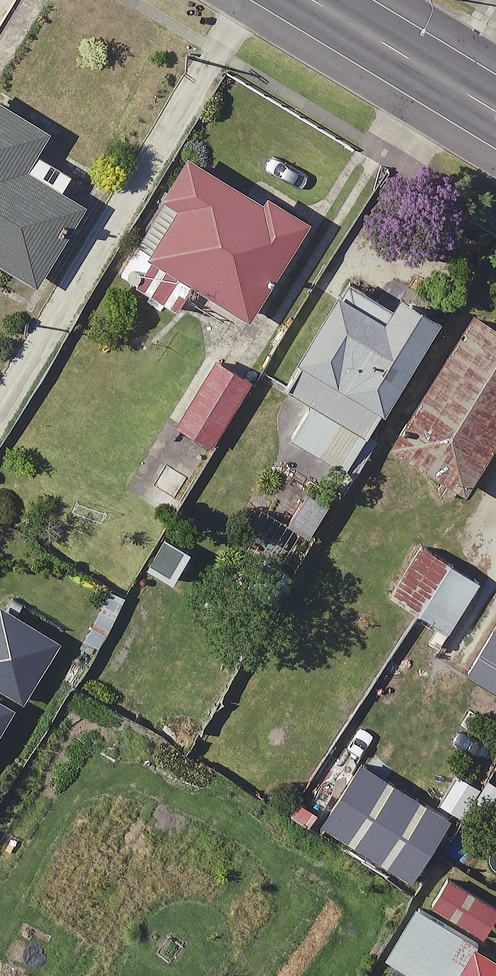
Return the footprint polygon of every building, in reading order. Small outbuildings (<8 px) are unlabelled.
[(0,94),(0,256),(43,283),(107,183),(49,146),(59,132),(0,94)] [(316,230),(204,161),(176,206),(170,202),(126,273),(185,310),(200,286),(259,323),(316,230)] [(403,310),(355,280),(290,383),(321,403),(299,437),(357,474),(454,321),(413,295),(403,310)] [(484,314),(403,450),(478,494),(495,462),(495,321),(484,314)] [(260,383),(222,361),(184,424),(222,447),(260,383)] [(199,477),(173,459),(146,498),(172,516),(199,477)] [(346,510),(313,491),(293,525),(325,544),(346,510)] [(198,552),(166,534),(150,561),(183,580),(198,552)] [(12,606),(0,626),(0,682),(34,703),(71,642),(12,606)] [(477,674),(495,686),(495,642),(477,674)] [(0,696),(0,753),(24,710),(0,696)] [(459,872),(439,904),(487,933),(495,919),(495,894),(459,872)] [(394,959),(385,975),(495,975),(495,955),(421,913),(394,959)]
